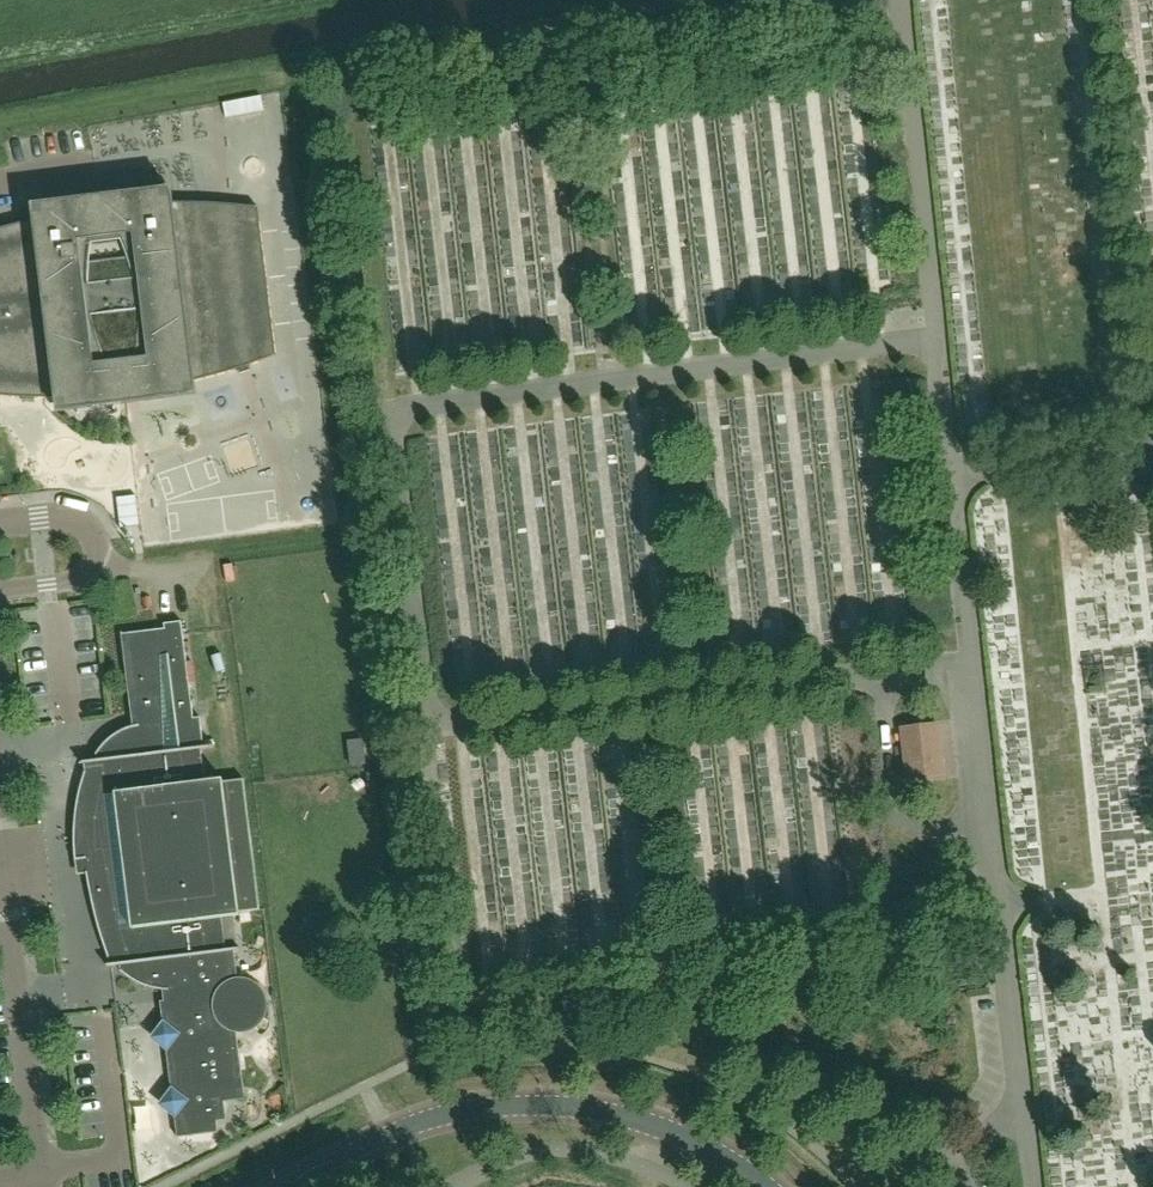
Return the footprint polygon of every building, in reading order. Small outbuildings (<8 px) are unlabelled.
[(234,102),(237,121),(276,116),(274,97),(234,102)] [(255,165),(262,183),(277,177),(271,160),(255,165)] [(0,397),(24,398),(38,399),(55,399),(57,412),(197,396),(195,381),(229,373),(248,367),(275,357),(256,206),(246,205),(223,203),(183,202),(173,202),(171,187),(31,204),(33,219),(2,227),(0,228),(0,397)] [(1134,583),(1112,584),(1111,573),(1101,574),(1102,597),(1118,596),(1119,627),(1136,626),(1134,583)] [(1111,606),(1089,608),(1091,636),(1114,633),(1111,606)] [(107,741),(96,755),(97,761),(82,763),(82,765),(85,765),(86,773),(82,783),(79,794),(77,806),(244,784),(244,780),(224,783),(223,780),(205,782),(201,750),(215,748),(215,746),(204,748),(200,718),(194,719),(182,622),(164,624),(165,630),(123,634),(123,633),(121,633),(132,717),(138,716),(139,726),(122,731),(107,741)] [(910,748),(905,748),(909,780),(943,776),(937,725),(903,729),(903,730),(908,730),(910,748)] [(260,910),(244,784),(77,806),(74,833),(75,861),(87,860),(88,873),(87,873),(95,916),(108,957),(109,965),(107,965),(108,966),(240,950),(240,948),(226,950),(222,918),(240,916),(240,913),(260,910)] [(151,989),(168,992),(170,1001),(161,1002),(163,1025),(153,1038),(166,1049),(172,1092),(162,1105),(175,1115),(178,1138),(218,1133),(217,1124),(217,1117),(226,1116),(223,1092),(244,1089),(237,1032),(246,1031),(255,1027),(262,1021),(266,1012),(266,1002),(263,993),(256,986),(248,981),(238,980),(235,951),(240,950),(108,966),(108,967),(120,966),(121,972),(135,982),(151,989)] [(696,1034),(697,1040),(699,1040),(706,1039),(725,1037),(724,1033),(724,1026),(695,1029),(696,1034)]
